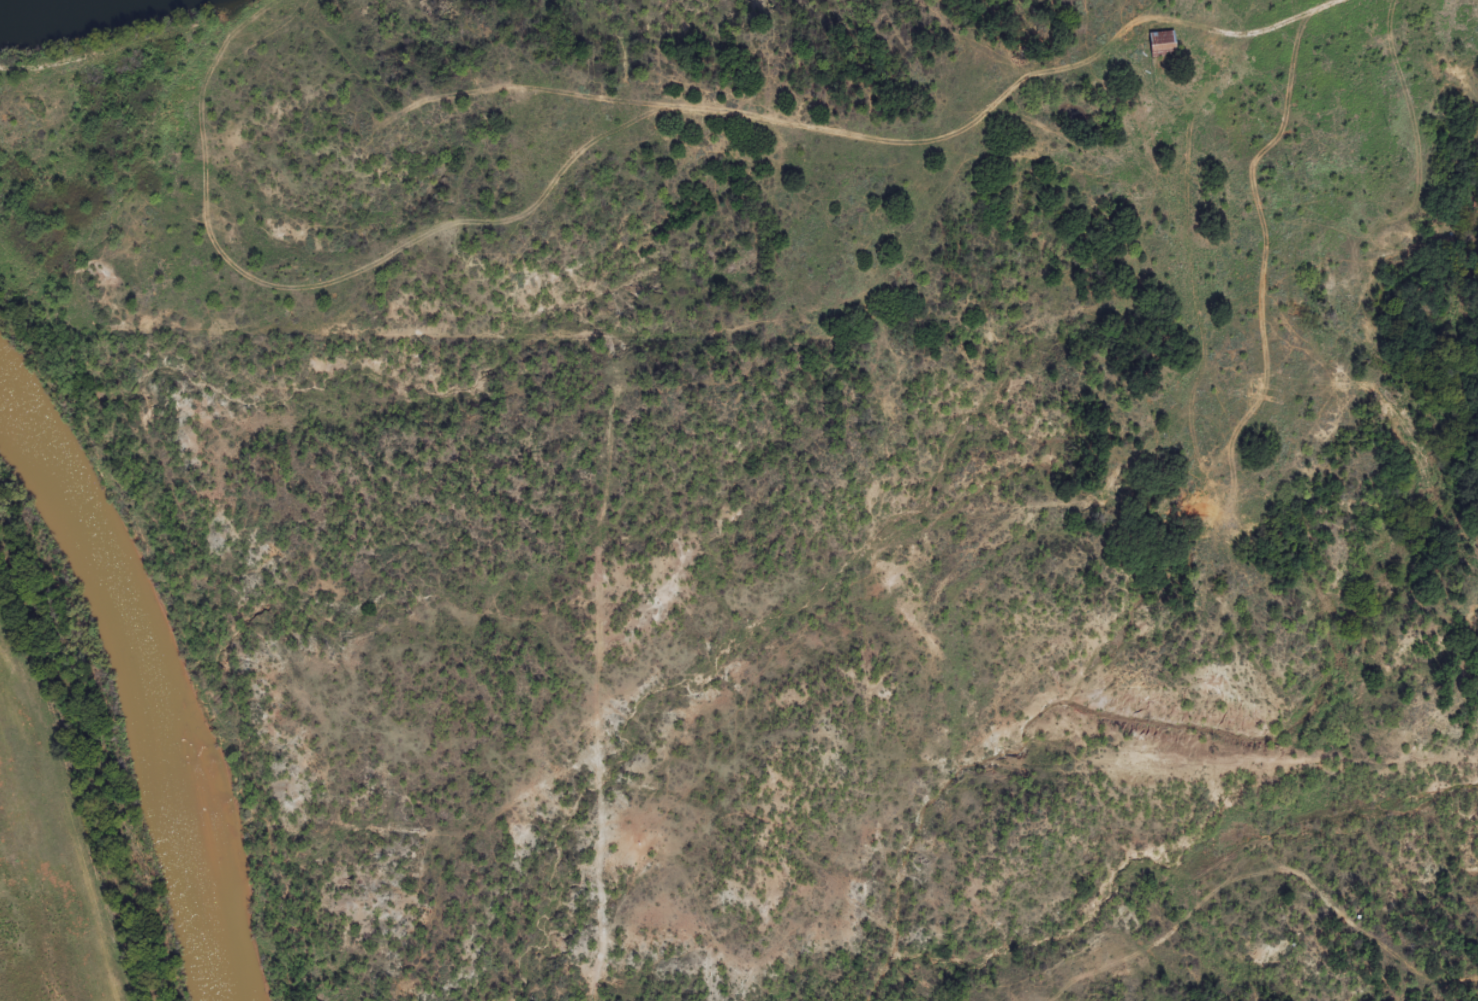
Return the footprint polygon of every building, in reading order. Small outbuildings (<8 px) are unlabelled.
[(1176,32),(1151,33),(1152,57),(1177,56),(1176,32)]
